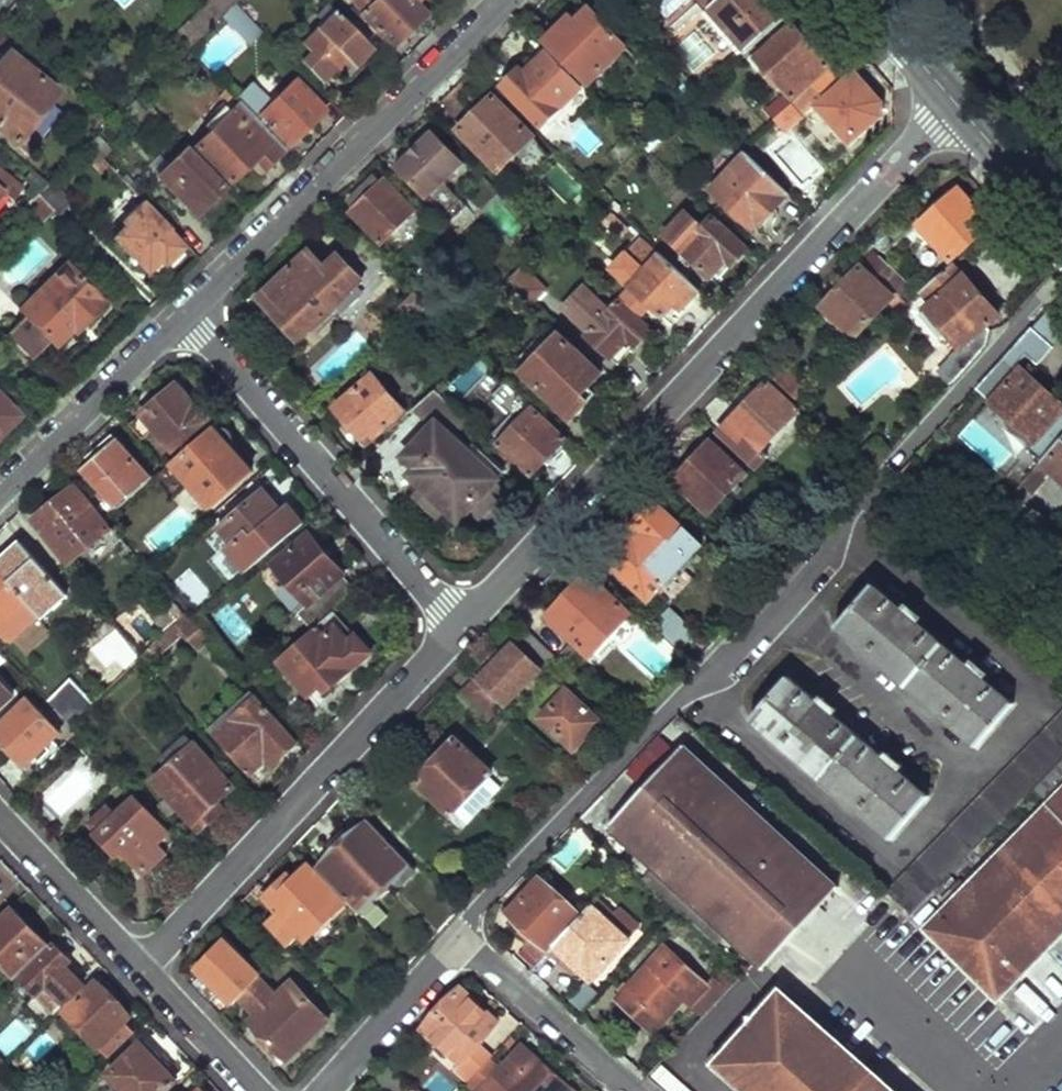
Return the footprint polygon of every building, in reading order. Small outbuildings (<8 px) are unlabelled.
[(177,38),(188,48),(223,13),(235,2),(237,0),(211,0),(213,2),(177,38)] [(352,0),(364,12),(361,15),(392,47),(425,16),(409,0),(352,0)] [(660,4),(672,17),(689,0),(664,0),(660,4)] [(748,52),(749,52),(793,13),(780,0),(702,0),(748,52)] [(262,30),(235,2),(222,15),(248,42),(262,30)] [(579,12),(546,44),(587,83),(623,48),(589,13),(585,17),(579,12)] [(314,52),(304,62),(321,80),(346,57),(353,64),(370,48),(338,14),(306,44),(314,52)] [(225,26),(197,56),(218,74),(246,44),(225,26)] [(793,28),(758,60),(770,74),(766,77),(778,90),(782,87),(792,98),(828,66),(793,28)] [(535,55),(502,88),(542,129),(579,92),(545,56),(540,61),(535,55)] [(15,143),(55,91),(17,59),(2,77),(0,76),(0,131),(15,143)] [(855,72),(815,109),(849,148),(882,118),(882,102),(855,72)] [(293,81),(255,119),(281,147),(285,143),(287,145),(322,111),(293,81)] [(232,112),(196,146),(230,182),(264,150),(273,160),(284,150),(281,147),(255,119),(226,90),(218,97),(232,112)] [(492,98),(458,132),(499,172),(532,139),(492,98)] [(784,100),(768,114),(774,121),(778,117),(790,106),(784,100)] [(790,106),(778,117),(785,125),(797,114),(790,106)] [(152,108),(144,115),(161,133),(169,126),(152,108)] [(98,136),(90,144),(98,153),(101,157),(110,149),(98,136)] [(461,167),(432,136),(398,169),(428,199),(451,223),(467,208),(443,184),(461,167)] [(168,166),(157,177),(194,217),(206,205),(204,203),(220,187),(187,152),(170,168),(168,166)] [(98,153),(89,160),(99,172),(108,164),(101,157),(98,153)] [(746,156),(712,194),(756,233),(788,195),(746,156)] [(12,204),(22,190),(0,173),(0,194),(12,204)] [(51,182),(43,175),(28,194),(33,199),(38,194),(51,182)] [(386,180),(352,214),(382,245),(416,211),(386,180)] [(51,182),(38,194),(54,211),(58,214),(71,202),(51,182)] [(958,192),(919,228),(949,263),(1004,216),(989,199),(976,211),(958,192)] [(54,211),(38,194),(33,199),(29,203),(44,220),(54,211)] [(127,229),(116,238),(146,271),(159,260),(162,263),(181,246),(143,204),(122,225),(127,229)] [(687,216),(666,237),(712,281),(726,265),(732,270),(747,254),(712,222),(703,231),(687,216)] [(560,231),(552,239),(566,253),(574,245),(560,231)] [(382,262),(360,239),(326,271),(311,257),(264,303),(300,340),(334,308),(345,319),(389,278),(377,267),(382,262)] [(615,275),(631,290),(665,320),(677,307),(683,314),(701,293),(661,256),(647,272),(631,257),(615,275)] [(878,262),(869,272),(906,306),(916,298),(878,262)] [(67,266),(23,310),(27,314),(51,339),(55,343),(73,326),(69,322),(78,313),(87,322),(105,305),(67,266)] [(953,266),(921,293),(930,303),(923,310),(959,350),(948,360),(951,363),(939,375),(949,386),(983,348),(988,333),(985,328),(998,317),(953,266)] [(524,268),(513,279),(537,302),(548,291),(524,268)] [(858,272),(820,307),(855,340),(892,303),(858,272)] [(398,278),(379,294),(410,324),(428,308),(398,278)] [(584,291),(565,311),(592,336),(588,340),(617,368),(635,349),(642,355),(656,339),(620,305),(611,315),(584,291)] [(51,339),(27,314),(7,334),(31,359),(51,339)] [(563,336),(524,376),(573,422),(599,394),(592,387),(602,375),(563,336)] [(808,390),(785,368),(773,381),(795,402),(808,390)] [(979,415),(996,429),(1005,420),(1033,444),(1025,452),(1038,464),(1039,463),(1061,438),(1061,422),(1056,416),(1061,410),(1061,405),(1021,369),(979,415)] [(372,376),(335,409),(367,446),(404,412),(372,376)] [(766,385),(718,435),(752,467),(798,415),(766,385)] [(178,386),(140,421),(152,434),(155,431),(175,455),(213,421),(178,386)] [(435,393),(414,411),(428,424),(436,418),(443,425),(448,421),(459,431),(468,423),(435,393)] [(15,417),(0,401),(0,432),(15,417)] [(566,441),(533,410),(499,446),(532,477),(566,441)] [(219,428),(175,466),(212,509),(250,474),(231,452),(237,447),(219,428)] [(438,428),(406,460),(418,470),(416,473),(430,486),(418,498),(438,517),(451,505),(464,517),(477,502),(487,511),(497,500),(488,491),(505,474),(474,445),(470,448),(455,435),(451,440),(438,428)] [(1039,463),(1061,483),(1061,438),(1039,463)] [(115,440),(83,470),(119,510),(152,481),(115,440)] [(710,444),(674,482),(709,517),(748,478),(710,444)] [(1033,470),(1021,484),(1027,489),(1039,475),(1033,470)] [(62,509),(41,529),(72,565),(111,531),(76,488),(57,504),(62,509)] [(263,493),(219,532),(240,555),(254,543),(267,557),(304,525),(289,508),(281,514),(263,493)] [(637,533),(607,565),(648,604),(704,545),(654,502),(630,527),(637,533)] [(311,541),(277,570),(308,607),(299,614),(315,631),(327,620),(357,593),(311,541)] [(0,563),(0,571),(40,616),(41,618),(69,593),(22,543),(0,563)] [(162,560),(154,551),(145,559),(153,568),(162,560)] [(11,641),(40,616),(0,571),(0,629),(11,641)] [(587,575),(548,618),(590,658),(631,616),(587,575)] [(874,583),(837,627),(977,746),(1013,703),(982,676),(986,672),(974,662),(970,667),(913,616),(916,612),(904,602),(901,606),(874,583)] [(210,592),(184,614),(186,617),(191,622),(217,600),(210,592)] [(164,634),(183,616),(171,602),(151,621),(164,634)] [(231,602),(215,612),(234,644),(250,634),(231,602)] [(681,652),(698,633),(669,608),(652,627),(681,652)] [(191,622),(186,617),(166,634),(162,637),(148,651),(156,660),(185,635),(198,651),(208,642),(191,622)] [(315,631),(278,662),(313,704),(370,655),(356,639),(349,644),(327,620),(315,631)] [(482,669),(473,679),(476,682),(503,707),(505,709),(540,673),(545,677),(559,662),(527,631),(487,674),(482,669)] [(140,659),(115,634),(106,642),(107,643),(99,652),(90,662),(109,682),(128,664),(131,667),(140,659)] [(789,675),(752,717),(892,838),(929,795),(900,771),(903,767),(893,758),(890,761),(832,711),(834,707),(823,697),(819,701),(789,675)] [(72,680),(48,703),(72,727),(94,704),(72,680)] [(476,682),(463,696),(490,721),(503,707),(476,682)] [(12,697),(0,684),(0,708),(12,697)] [(566,692),(541,719),(576,752),(601,723),(566,692)] [(258,697),(217,737),(252,774),(266,761),(272,767),(299,742),(258,697)] [(0,728),(0,742),(24,767),(58,735),(27,703),(0,728)] [(886,893),(898,903),(909,914),(1061,758),(1061,713),(886,893)] [(169,797),(160,806),(171,819),(181,810),(200,831),(223,810),(218,805),(235,789),(197,743),(155,781),(169,797)] [(454,743),(416,784),(453,817),(490,777),(454,743)] [(685,745),(613,828),(763,958),(771,965),(843,882),(685,745)] [(555,757),(546,766),(559,777),(567,768),(555,757)] [(1047,801),(1061,785),(1061,760),(1034,789),(1047,801)] [(461,829),(501,787),(492,779),(453,821),(461,829)] [(924,929),(995,999),(1061,931),(1061,788),(924,929)] [(110,810),(90,828),(117,856),(123,851),(144,871),(174,841),(136,802),(119,818),(110,810)] [(370,824),(318,871),(349,903),(352,907),(357,912),(395,877),(400,883),(406,884),(418,873),(370,824)] [(345,907),(306,866),(290,883),(287,879),(265,900),(278,914),(264,928),(287,952),(301,938),(306,944),(310,940),(330,921),(345,907)] [(551,947),(583,912),(541,875),(509,911),(534,933),(530,937),(530,944),(540,953),(546,952),(551,947)] [(641,925),(609,896),(603,890),(597,897),(604,902),(635,931),(641,925)] [(635,931),(604,902),(597,897),(583,912),(551,947),(566,961),(570,956),(580,965),(592,976),(635,931)] [(330,921),(310,940),(319,948),(337,929),(334,925),(352,907),(349,903),(345,907),(330,921)] [(0,923),(0,962),(17,980),(48,948),(11,912),(0,923)] [(55,945),(22,978),(38,995),(26,1006),(48,1027),(60,1015),(59,1014),(86,987),(68,969),(73,963),(55,945)] [(709,983),(668,945),(652,962),(620,998),(654,1030),(686,996),(705,1014),(730,988),(716,975),(709,983)] [(221,946),(197,972),(231,1004),(237,998),(257,978),(221,946)] [(570,956),(566,961),(575,970),(580,965),(570,956)] [(279,999),(258,978),(257,978),(237,998),(258,1018),(252,1024),(286,1060),(328,1021),(294,985),(279,999)] [(98,983),(66,1014),(98,1047),(131,1016),(98,983)] [(718,1060),(752,1090),(902,1090),(786,986),(718,1060)] [(459,987),(424,1026),(463,1062),(478,1046),(499,1024),(459,987)] [(109,1075),(125,1090),(163,1090),(174,1080),(162,1067),(169,1059),(147,1037),(109,1075)] [(496,1075),(514,1090),(574,1090),(523,1045),(496,1075)] [(492,1058),(478,1046),(463,1062),(457,1068),(471,1081),(492,1058)] [(458,1089),(436,1068),(420,1085),(426,1090),(456,1090),(458,1089)] [(0,1081),(0,1090),(10,1090),(0,1081)]
